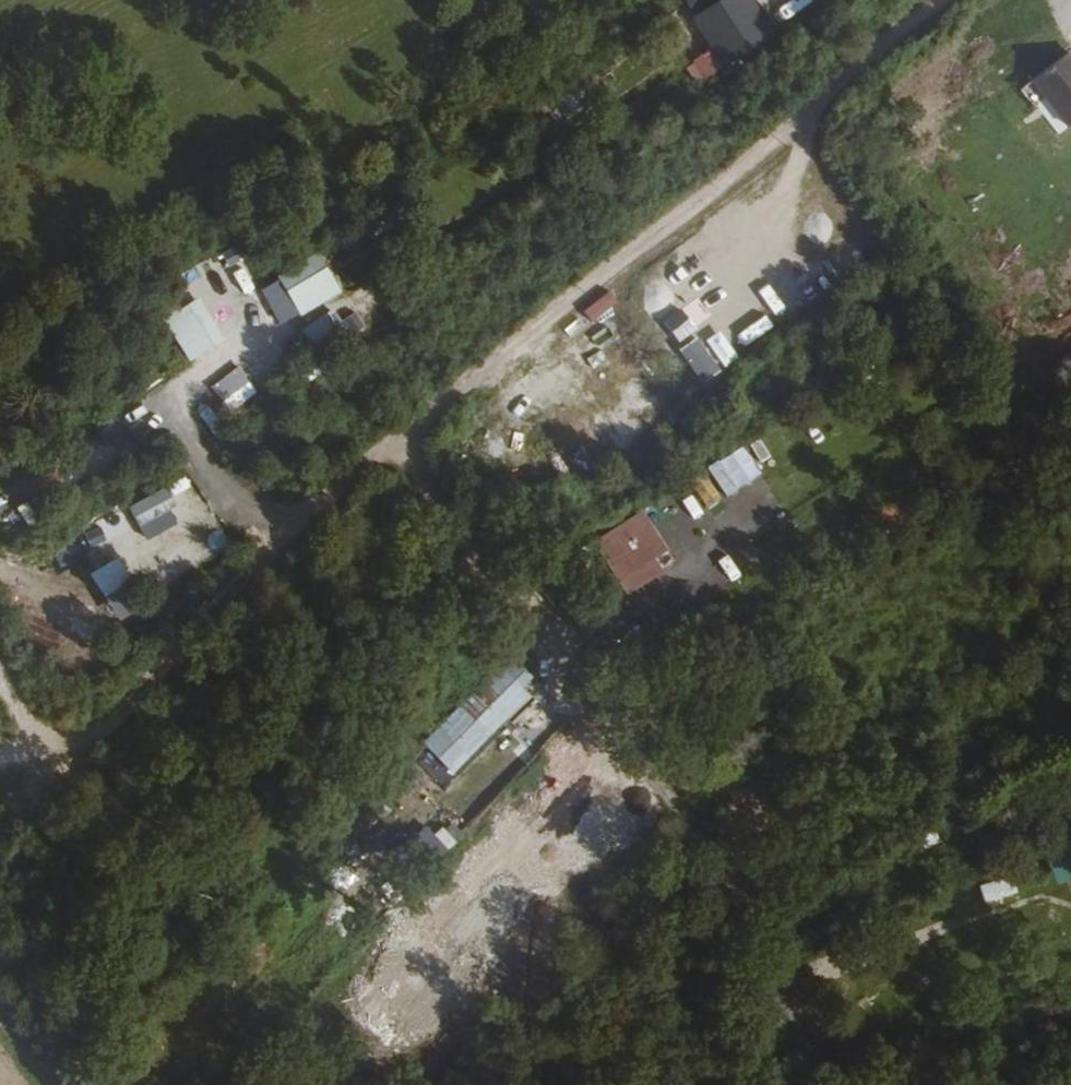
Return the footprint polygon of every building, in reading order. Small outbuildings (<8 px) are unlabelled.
[(765,35),(741,0),(732,0),(715,11),(717,13),(700,25),(725,62),(757,40),(765,35)] [(1050,99),(1070,127),(1070,126),(1070,50),(1021,88),(1037,109),(1050,99)] [(588,94),(602,86),(596,78),(583,87),(588,94)] [(591,98),(604,89),(602,86),(588,94),(591,98)] [(596,106),(610,97),(604,89),(591,98),(596,106)] [(836,244),(814,212),(795,224),(818,257),(836,244)] [(209,272),(218,299),(255,286),(242,250),(181,271),(184,281),(209,272)] [(261,286),(279,325),(342,296),(324,257),(261,286)] [(772,316),(785,309),(768,277),(755,283),(772,316)] [(680,341),(711,316),(695,297),(665,322),(680,341)] [(169,331),(191,363),(225,339),(204,308),(169,331)] [(368,346),(400,322),(389,308),(357,331),(368,346)] [(709,381),(740,355),(724,336),(693,363),(709,381)] [(525,478),(542,468),(528,443),(511,453),(525,478)] [(726,497),(763,473),(744,444),(707,468),(726,497)] [(635,515),(592,546),(622,589),(665,559),(635,515)] [(158,551),(180,577),(206,555),(184,529),(158,551)] [(93,569),(118,621),(143,609),(119,557),(93,569)] [(485,702),(496,714),(521,688),(504,671),(496,679),(501,685),(485,702)] [(503,720),(529,696),(521,688),(496,714),(503,720)] [(574,818),(600,799),(577,768),(558,781),(570,798),(564,804),(574,818)] [(910,837),(917,852),(962,830),(956,816),(910,837)] [(1053,880),(1070,878),(1070,842),(1049,844),(1053,880)] [(980,885),(984,901),(1013,895),(1009,878),(980,885)]
